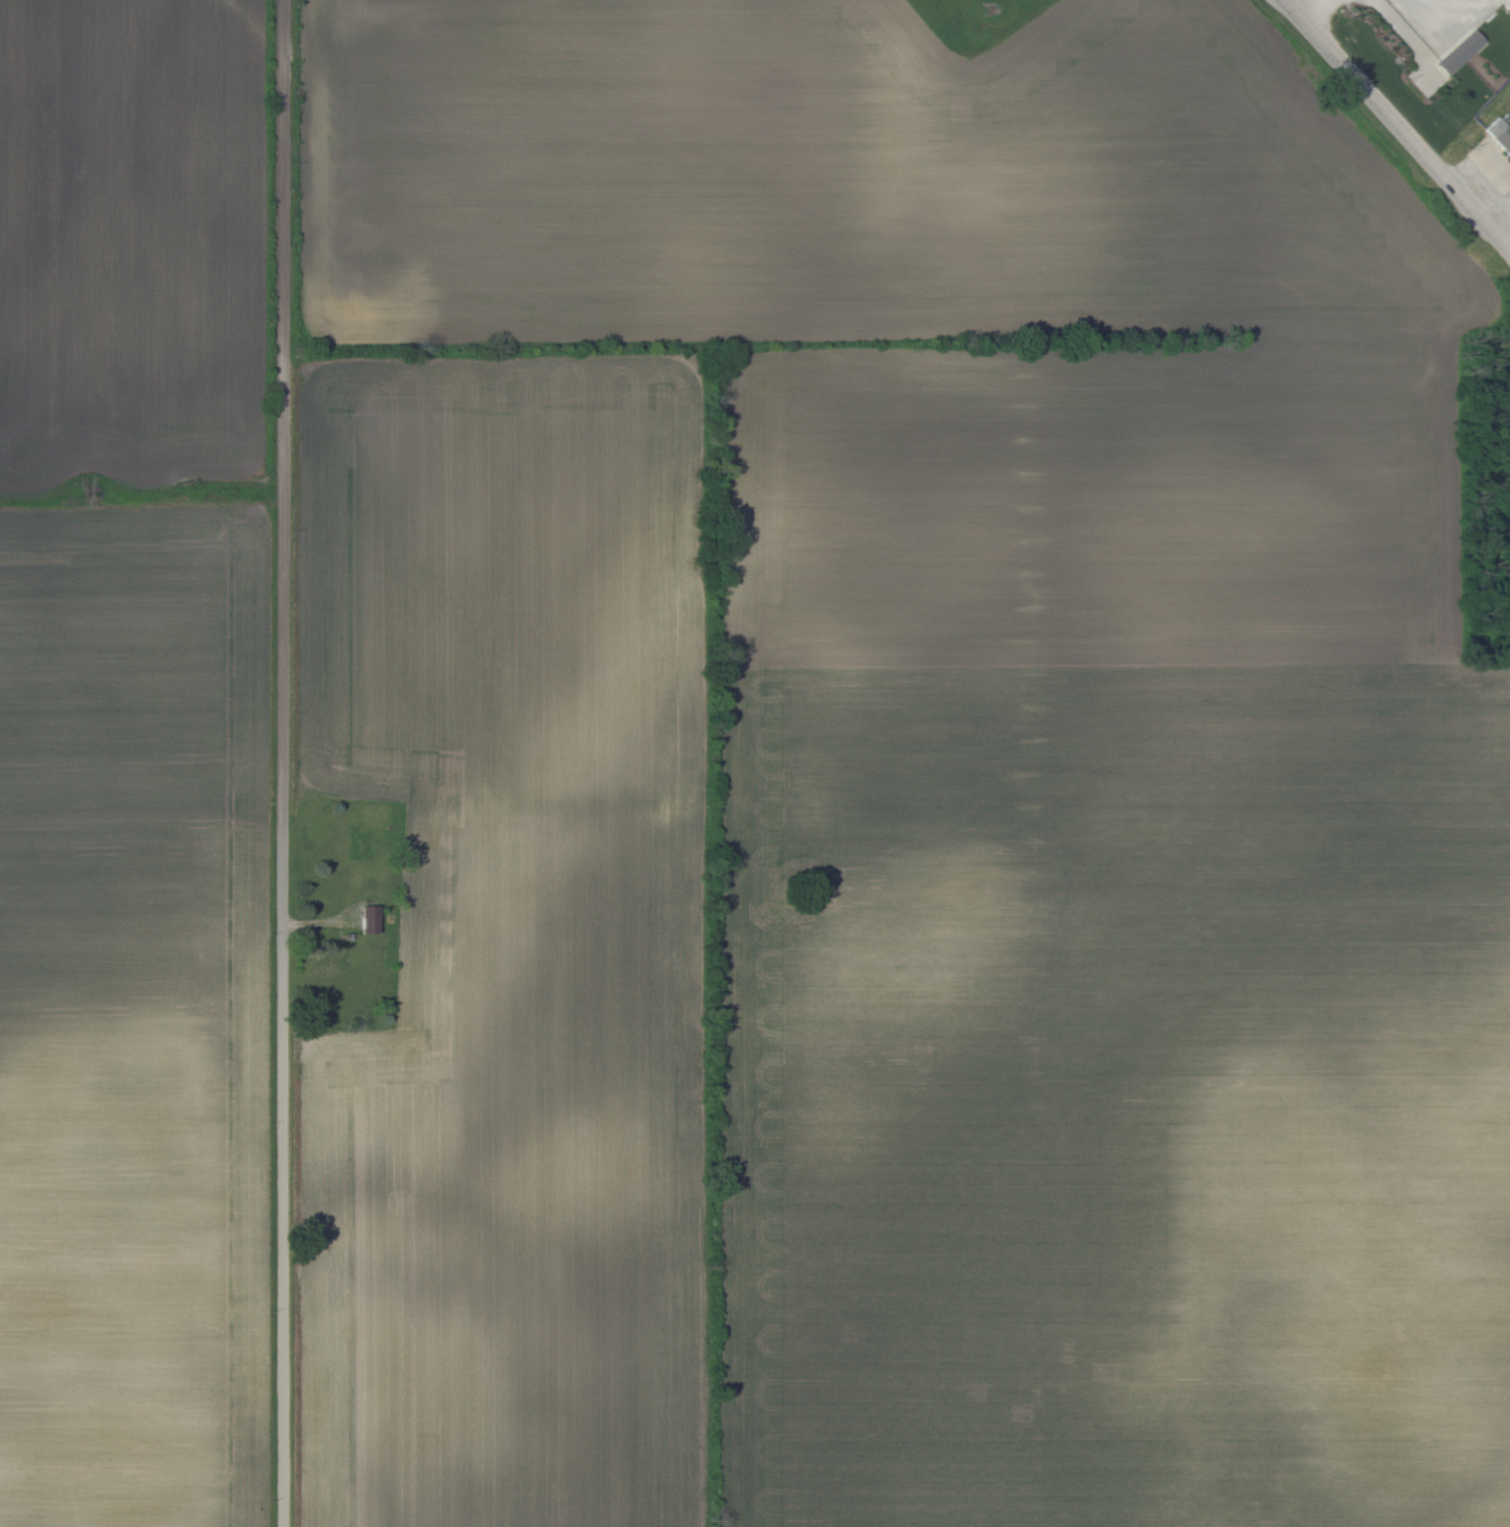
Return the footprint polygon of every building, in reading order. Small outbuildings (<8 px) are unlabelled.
[(1447,76),(1484,42),(1472,28),(1435,62),(1447,76)] [(1498,116),(1483,130),(1509,159),(1509,129),(1498,116)] [(377,931),(376,905),(360,906),(361,932),(377,931)]
